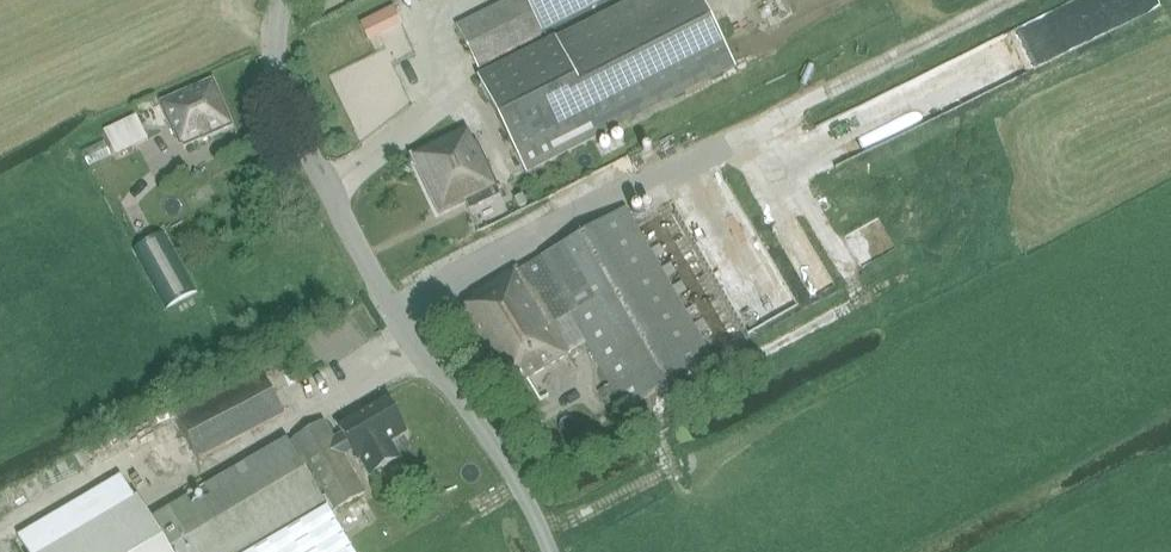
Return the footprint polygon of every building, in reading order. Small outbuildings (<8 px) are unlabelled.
[(425,3),(424,0),(409,0),(398,7),(404,16),(425,3)] [(456,26),(478,70),(542,37),(541,34),(607,0),(506,0),(456,26)] [(701,0),(629,0),(478,78),(527,174),(612,130),(610,126),(734,62),(701,0)] [(375,28),(376,30),(390,23),(381,4),(348,20),(357,37),(375,28)] [(399,105),(374,47),(351,57),(352,60),(319,74),(342,129),(399,105)] [(182,146),(233,126),(213,80),(158,102),(172,135),(176,133),(182,146)] [(105,130),(117,155),(148,140),(136,115),(105,130)] [(409,155),(452,246),(477,232),(467,211),(500,194),(468,132),(463,132),(413,155),(413,153),(409,155)] [(97,142),(71,146),(73,158),(99,154),(97,142)] [(628,408),(629,408),(713,359),(626,208),(515,273),(514,271),(471,295),(474,303),(460,311),(510,391),(569,354),(552,325),(561,320),(572,340),(580,335),(607,383),(622,412),(628,408)] [(195,290),(163,230),(131,248),(163,307),(195,290)] [(693,266),(733,331),(777,304),(739,243),(710,261),(707,257),(693,266)] [(802,263),(809,260),(802,246),(779,255),(791,282),(808,275),(802,263)] [(242,372),(171,408),(185,435),(198,460),(284,415),(264,377),(249,385),(242,372)] [(406,432),(390,405),(386,398),(339,425),(343,432),(352,448),(358,459),(360,458),(370,475),(400,458),(390,441),(406,432)] [(324,422),(294,439),(326,494),(321,497),(330,513),(365,493),(344,456),(352,451),(343,434),(334,439),(324,422)] [(329,511),(321,497),(287,439),(169,508),(148,521),(136,500),(48,551),(353,551),(329,511)]
